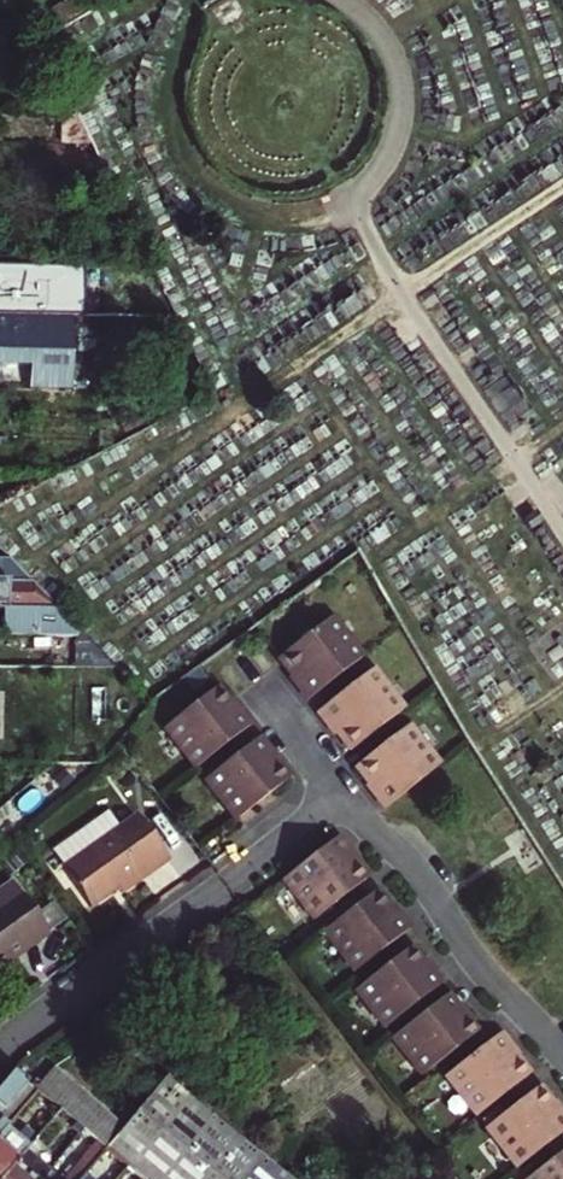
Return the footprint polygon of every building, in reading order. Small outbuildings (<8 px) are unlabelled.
[(29,20),(36,33),(84,5),(81,0),(63,0),(29,20)] [(76,311),(77,261),(0,259),(0,310),(76,311)] [(1,631),(77,633),(25,577),(0,577),(0,605),(1,605),(1,631)] [(327,614),(275,655),(289,672),(291,670),(294,673),(297,677),(292,681),(304,694),(357,652),(327,614)] [(335,731),(348,748),(400,706),(370,668),(316,712),(327,726),(332,723),(335,726),(337,729),(335,731)] [(227,704),(214,687),(162,730),(192,767),(246,723),(235,709),(230,713),(227,709),(225,706),(227,704)] [(223,805),(274,763),(261,746),(259,748),(256,745),(253,742),(257,738),(246,723),(192,767),(223,805)] [(402,724),(351,766),(364,783),(367,780),(369,784),(372,788),(368,791),(379,805),(433,762),(402,724)] [(164,856),(132,810),(55,865),(83,903),(101,890),(112,882),(117,890),(164,856)] [(308,918),(360,878),(348,861),(345,863),(343,860),(340,856),(345,852),(334,838),(279,879),(308,918)] [(1,961),(44,930),(10,881),(0,887),(0,962),(1,961)] [(390,914),(377,898),(325,940),(356,977),(409,934),(398,920),(394,923),(391,920),(388,916),(390,914)] [(414,963),(403,949),(349,993),(380,1030),(419,998),(408,984),(420,975),(416,970),(412,965),(414,963)] [(420,975),(408,984),(419,998),(433,987),(422,973),(420,975)] [(452,1011),(441,997),(426,1008),(438,1022),(449,1013),(452,1011)] [(426,1008),(386,1040),(416,1078),(471,1034),(459,1020),(457,1022),(453,1018),(449,1013),(438,1022),(426,1008)] [(467,1120),(518,1079),(505,1062),(503,1064),(500,1060),(497,1057),(502,1053),(491,1039),(436,1082),(467,1120)] [(0,1084),(0,1128),(10,1116),(16,1110),(32,1091),(44,1102),(56,1111),(74,1126),(79,1131),(85,1136),(100,1148),(119,1127),(49,1069),(37,1084),(32,1079),(27,1086),(11,1072),(0,1084)] [(162,1077),(119,1127),(100,1148),(103,1150),(123,1167),(132,1174),(137,1178),(283,1178),(162,1077)] [(542,1110),(529,1093),(476,1134),(507,1173),(561,1130),(550,1116),(545,1119),(542,1115),(540,1112),(542,1110)] [(44,1102),(32,1116),(44,1125),(56,1111),(44,1102)] [(16,1110),(10,1116),(16,1122),(9,1130),(15,1135),(28,1120),(16,1110)] [(23,1150),(44,1125),(32,1116),(28,1120),(15,1135),(9,1130),(16,1122),(10,1116),(0,1128),(0,1176),(23,1150)] [(79,1131),(74,1126),(69,1131),(75,1135),(79,1131)] [(79,1131),(75,1135),(81,1141),(85,1136),(79,1131)] [(525,1178),(562,1178),(562,1149),(525,1178)] [(23,1150),(0,1176),(0,1178),(37,1178),(45,1169),(23,1150)] [(92,1164),(110,1178),(112,1178),(123,1167),(103,1150),(92,1164)] [(132,1174),(123,1167),(112,1178),(128,1178),(132,1174)] [(45,1169),(37,1178),(57,1178),(45,1169)]
